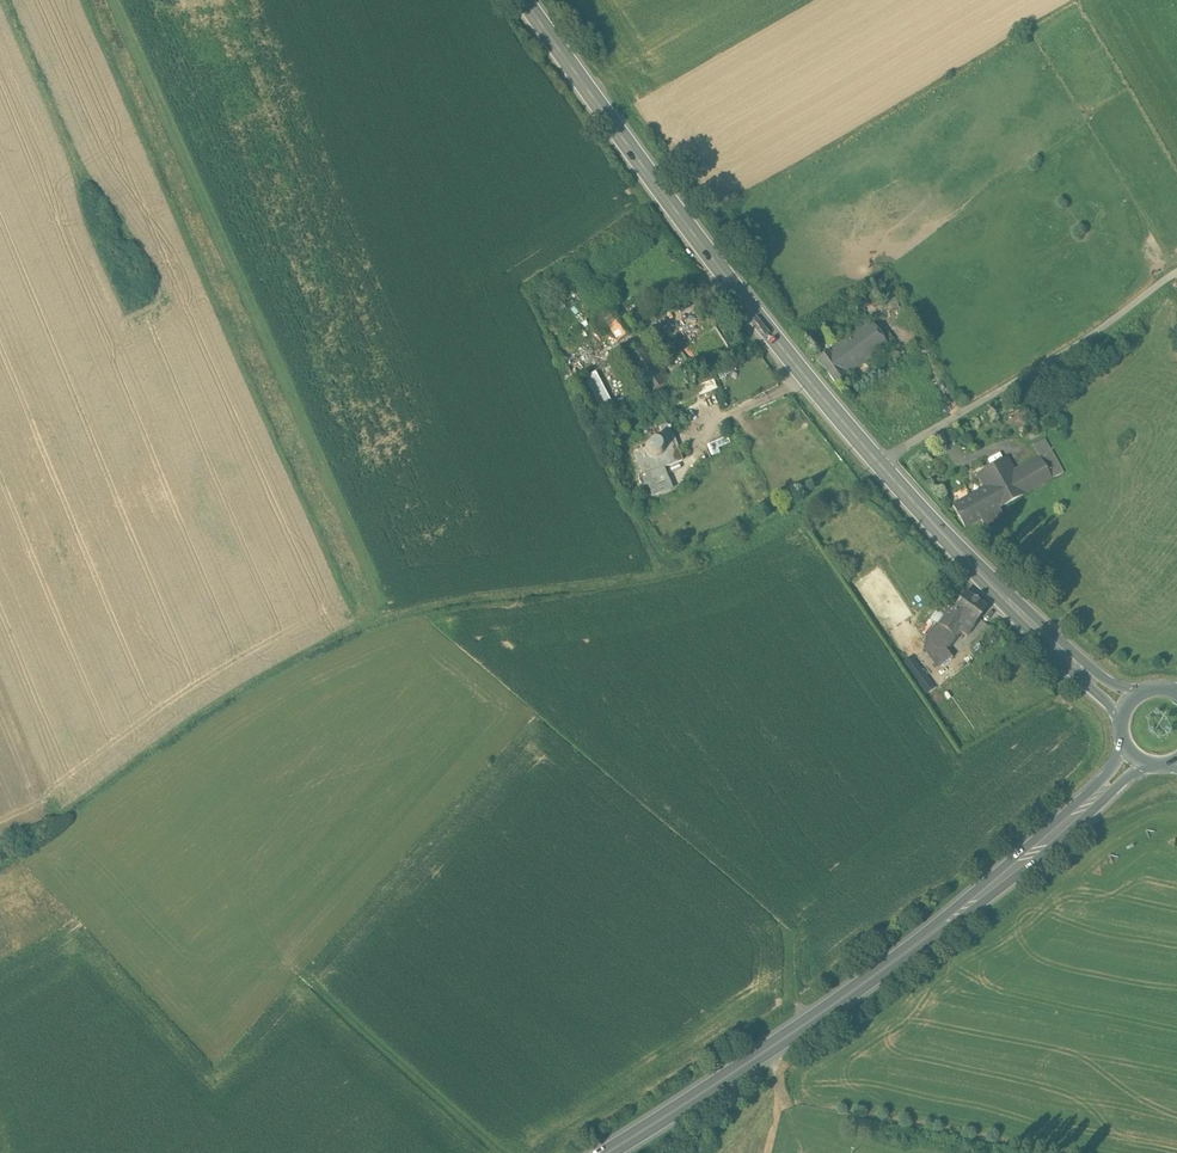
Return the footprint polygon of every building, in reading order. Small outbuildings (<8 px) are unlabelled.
[(619,311),(605,320),(618,342),(633,333),(619,311)] [(872,322),(829,352),(846,375),(889,346),(872,322)] [(641,344),(624,355),(650,396),(667,385),(641,344)] [(615,409),(596,372),(577,382),(597,419),(615,409)] [(708,382),(674,398),(678,408),(713,393),(708,382)] [(660,438),(664,440),(673,436),(669,425),(662,428),(663,435),(660,438)] [(682,460),(673,436),(664,440),(666,447),(665,452),(662,456),(658,458),(652,458),(648,455),(645,451),(644,446),(643,447),(634,450),(644,475),(665,467),(682,460)] [(665,452),(666,447),(664,440),(660,438),(656,437),(651,438),(647,442),(644,446),(645,451),(648,455),(652,458),(658,458),(662,456),(665,452)] [(725,439),(708,445),(713,457),(730,451),(725,439)] [(1057,462),(1045,439),(1032,445),(1038,457),(1045,469),(1057,462)] [(638,477),(644,475),(634,450),(643,447),(640,440),(631,443),(624,454),(634,478),(638,477)] [(1045,469),(1038,457),(1014,471),(1020,482),(1045,469)] [(988,469),(978,474),(985,488),(997,509),(998,509),(1026,493),(1020,482),(1014,471),(1007,458),(988,469)] [(983,460),(973,465),(978,474),(988,469),(983,460)] [(1045,469),(1020,482),(1026,493),(1063,473),(1057,462),(1045,469)] [(668,475),(665,467),(644,475),(638,477),(642,487),(648,484),(653,496),(674,488),(673,486),(690,479),(685,468),(668,475)] [(985,488),(953,506),(965,527),(981,518),(985,525),(1002,516),(998,509),(997,509),(985,488)] [(987,607),(966,591),(954,609),(953,609),(967,619),(959,630),(967,636),(975,624),(987,607)] [(967,619),(953,609),(954,609),(951,606),(938,624),(946,629),(955,635),(959,630),(967,619)] [(941,636),(946,629),(938,624),(929,637),(933,641),(938,634),(941,636)] [(946,629),(941,636),(938,634),(933,641),(935,642),(945,649),(946,648),(955,635),(946,629)] [(945,649),(935,642),(927,649),(935,659),(947,650),(946,648),(945,649)] [(952,657),(947,650),(935,659),(940,666),(952,657)] [(910,656),(904,661),(928,693),(934,689),(910,656)] [(1000,690),(990,697),(997,710),(1007,702),(1000,690)]
